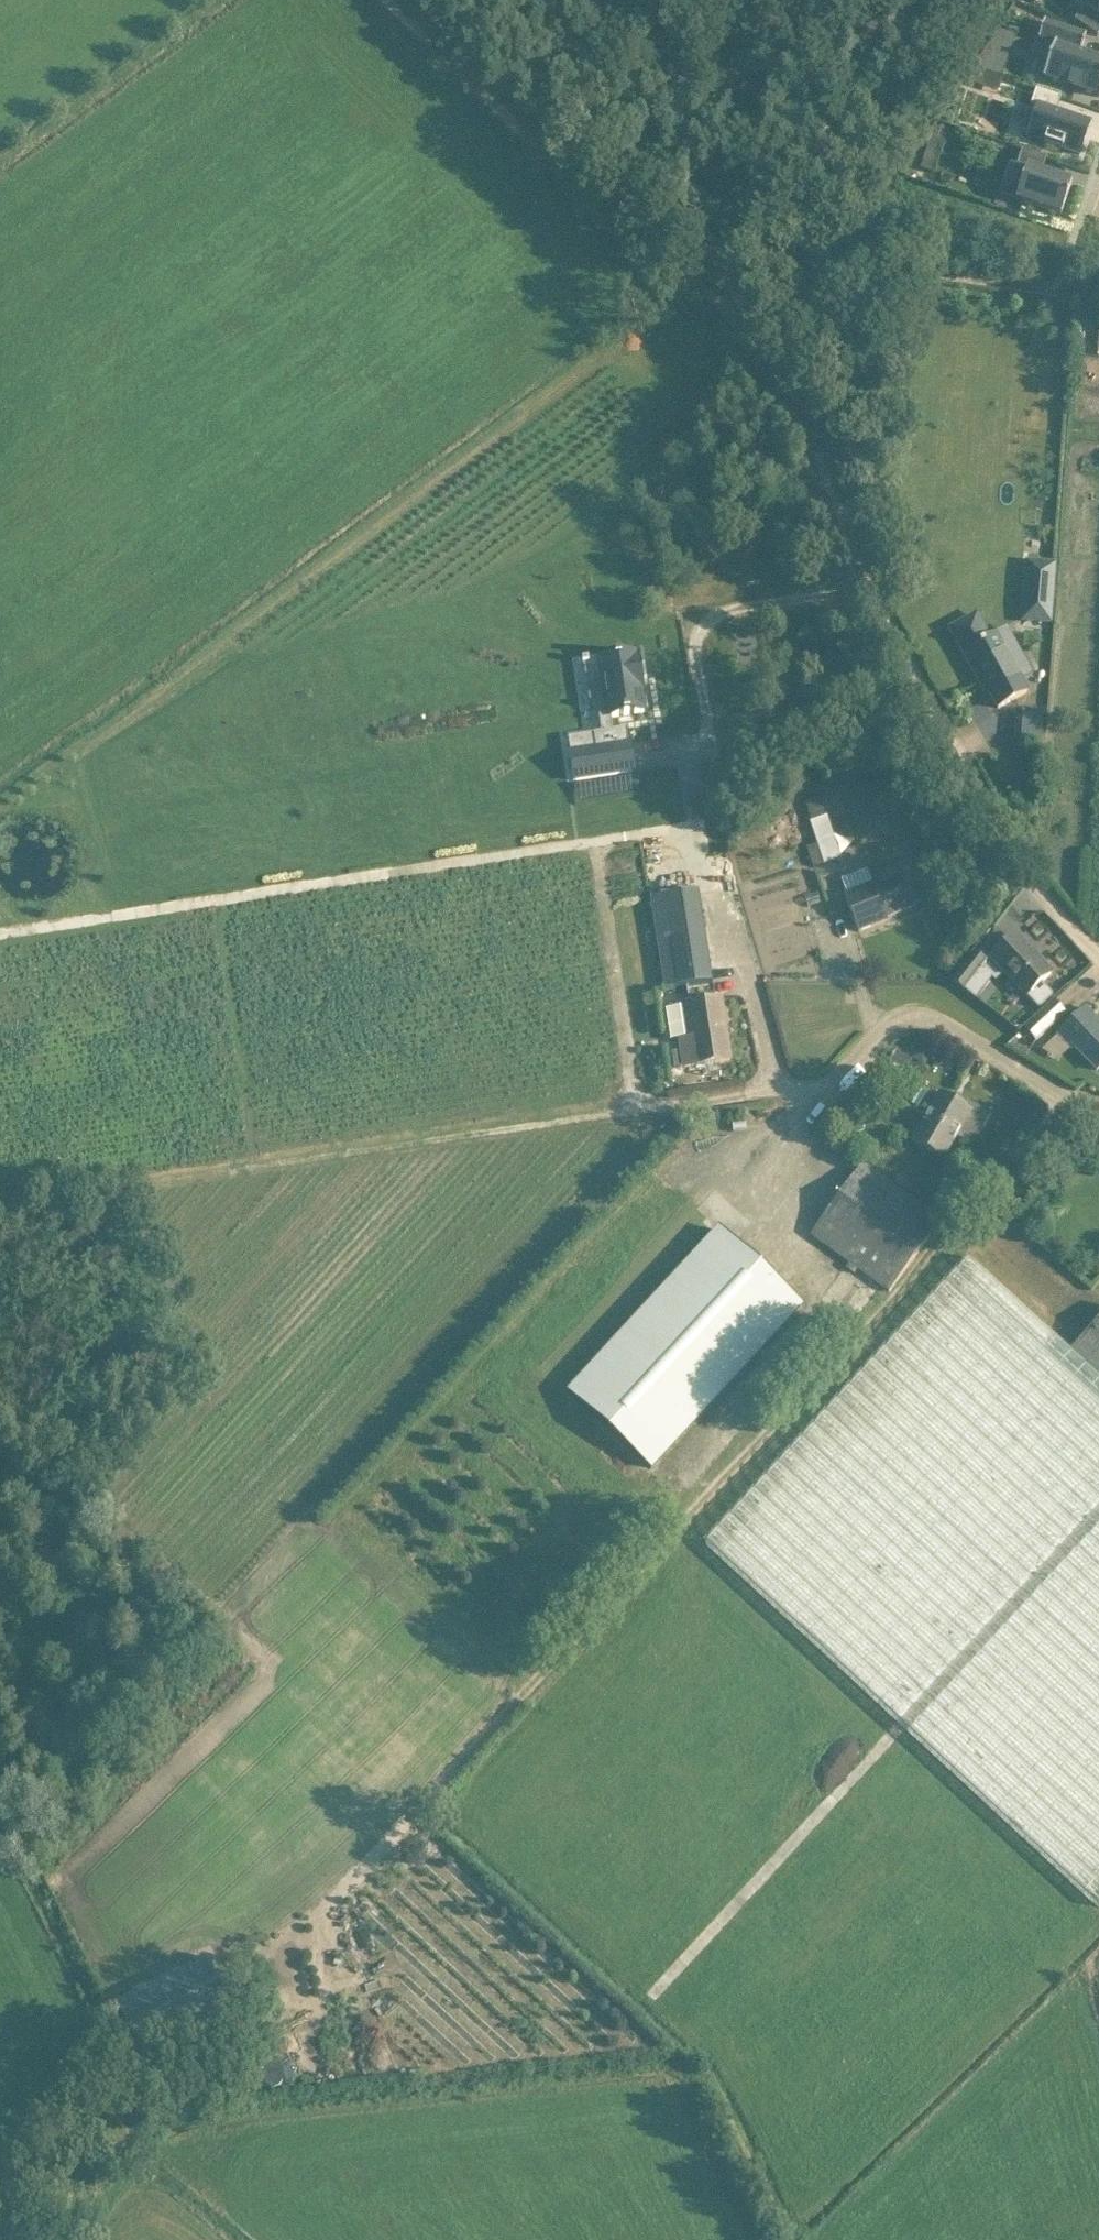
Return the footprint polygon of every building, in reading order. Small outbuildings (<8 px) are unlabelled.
[(1074,21),(1097,37),(1098,34),(1098,0),(1088,0),(1083,8),(1074,21)] [(1044,22),(1038,40),(1055,45),(1043,79),(1098,98),(1098,60),(1080,54),(1086,36),(1044,22)] [(988,74),(995,76),(1001,60),(984,54),(974,69),(988,74)] [(984,88),(988,74),(974,69),(969,83),(984,88)] [(1061,99),(1036,90),(1031,106),(1037,108),(1027,138),(1070,153),(1070,152),(1080,156),(1084,142),(1090,124),(1056,113),(1061,99)] [(939,154),(944,141),(931,137),(927,150),(939,154)] [(1027,170),(1016,202),(1061,217),(1072,184),(1041,174),(1046,159),(1022,151),(1017,167),(1027,170)] [(1027,577),(1023,621),(1050,623),(1053,579),(1027,577)] [(983,682),(998,709),(1027,693),(996,636),(989,640),(976,616),(951,630),(980,684),(983,682)] [(603,681),(594,683),(599,720),(611,718),(644,713),(640,689),(643,689),(639,658),(636,659),(635,655),(620,657),(620,656),(614,657),(615,658),(600,660),(603,681)] [(596,749),(570,753),(574,782),(635,773),(630,744),(629,745),(626,729),(613,731),(601,733),(593,734),(596,749)] [(903,814),(891,803),(877,817),(889,828),(903,814)] [(807,847),(814,867),(841,859),(827,817),(810,823),(817,844),(807,847)] [(888,921),(887,918),(916,907),(904,876),(874,887),(873,885),(844,896),(858,932),(888,921)] [(698,892),(649,900),(663,991),(712,983),(698,892)] [(1036,962),(1013,937),(991,958),(1027,997),(1052,974),(1039,960),(1036,962)] [(952,981),(965,992),(988,965),(974,954),(952,981)] [(717,1001),(687,1005),(691,1034),(679,1036),(685,1068),(730,1061),(725,1028),(722,1028),(717,1001)] [(1053,1002),(1025,1029),(1036,1041),(1065,1014),(1053,1002)] [(1097,1026),(1098,1024),(1098,1022),(1086,1009),(1058,1035),(1072,1050),(1074,1048),(1097,1071),(1098,1069),(1098,1028),(1097,1026)] [(896,1052),(889,1064),(898,1069),(903,1072),(910,1060),(896,1052)] [(937,1099),(927,1093),(915,1113),(925,1119),(912,1142),(943,1161),(958,1136),(974,1145),(990,1117),(959,1098),(955,1105),(939,1095),(937,1099)] [(811,1235),(828,1248),(889,1292),(890,1292),(941,1222),(862,1165),(811,1235)] [(801,1306),(720,1231),(570,1394),(651,1469),(801,1306)] [(1071,1352),(969,1258),(706,1544),(1098,1907),(1098,1322),(1071,1352)]
